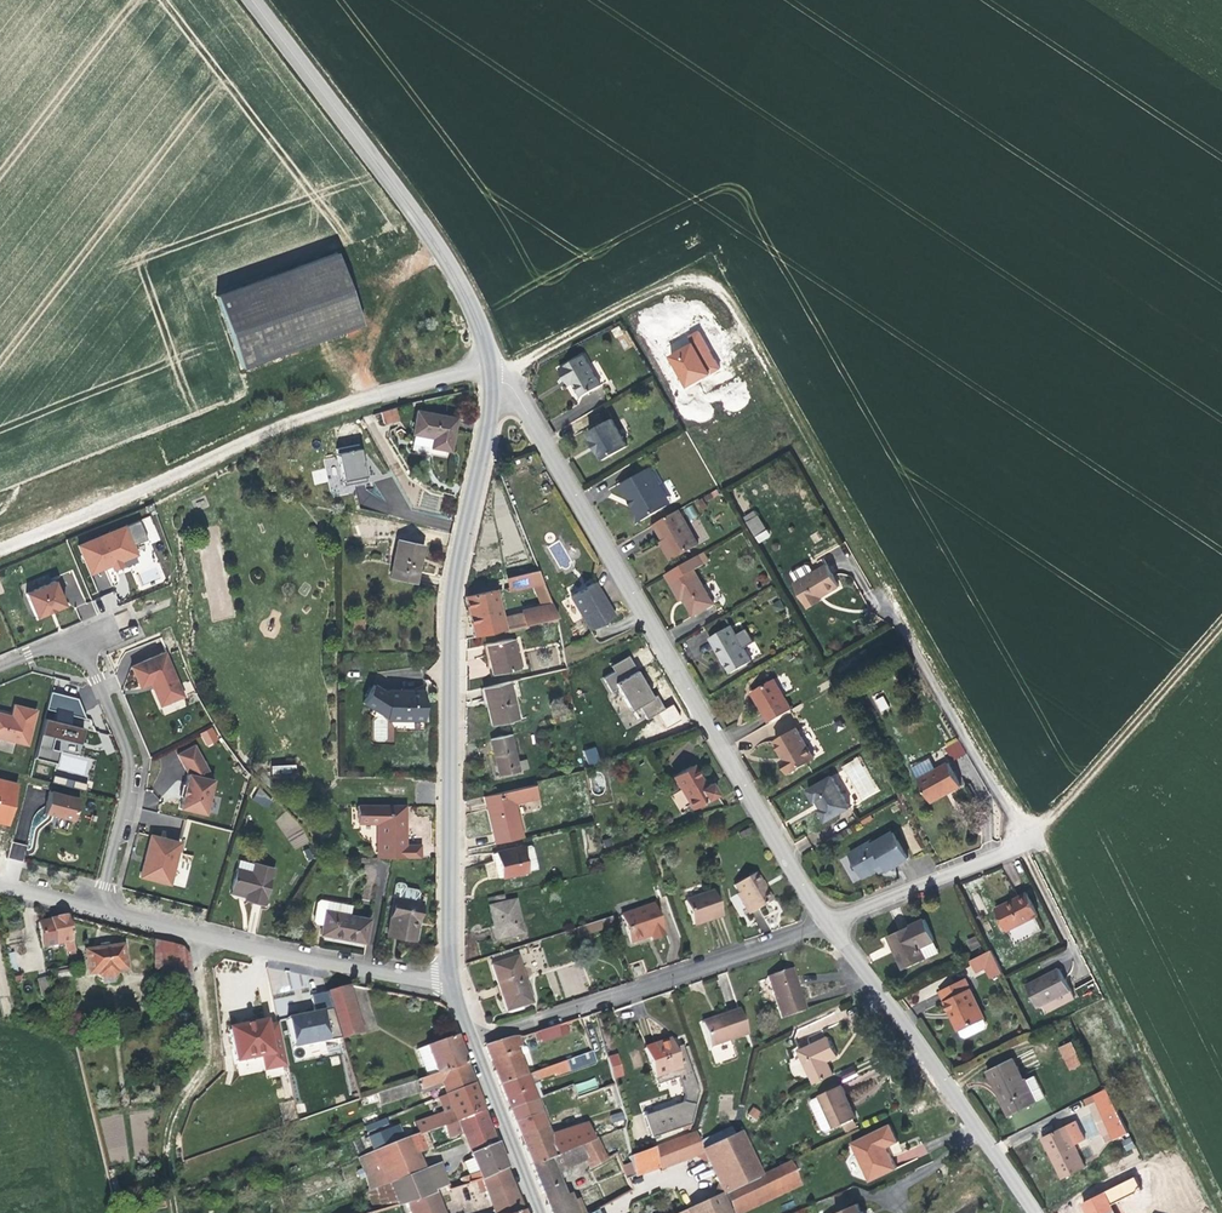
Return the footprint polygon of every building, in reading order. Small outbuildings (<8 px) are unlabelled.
[(332,259),(215,302),(242,374),(358,329),(332,259)] [(674,352),(667,356),(682,388),(720,370),(700,328),(669,343),(674,352)] [(586,355),(561,369),(568,381),(572,379),(582,395),(602,384),(586,355)] [(397,421),(394,410),(380,414),(383,424),(397,421)] [(416,412),(412,439),(426,442),(424,452),(448,456),(454,419),(416,412)] [(611,416),(588,431),(593,439),(590,441),(596,452),(599,450),(604,458),(628,444),(611,416)] [(504,425),(503,435),(521,431),(510,423),(504,425)] [(365,449),(337,452),(337,457),(324,459),(327,477),(340,475),(341,485),(369,482),(365,449)] [(652,466),(623,483),(645,519),(668,505),(659,487),(662,484),(652,466)] [(325,468),(311,471),(314,485),(328,482),(325,468)] [(659,487),(668,505),(672,502),(662,484),(659,487)] [(690,520),(698,516),(692,504),(684,509),(690,520)] [(678,511),(655,524),(664,542),(674,558),(697,545),(678,511)] [(89,575),(111,566),(121,563),(136,556),(124,527),(78,547),(89,575)] [(768,531),(758,537),(766,551),(776,544),(768,531)] [(397,540),(390,578),(416,583),(423,545),(397,540)] [(674,558),(664,542),(660,544),(669,561),(674,558)] [(697,557),(665,575),(680,600),(684,598),(693,614),(712,602),(693,569),(701,564),(697,557)] [(121,563),(111,566),(113,572),(123,568),(121,563)] [(837,588),(823,564),(790,583),(806,611),(820,602),(817,596),(824,592),(826,595),(837,588)] [(543,582),(538,571),(507,578),(509,589),(543,582)] [(55,582),(25,594),(35,619),(65,607),(55,582)] [(570,596),(589,631),(613,618),(595,583),(570,596)] [(495,590),(465,597),(467,603),(473,637),(503,629),(501,619),(497,601),(503,600),(502,595),(496,596),(495,590)] [(552,603),(539,606),(543,620),(557,617),(552,603)] [(522,610),(523,614),(525,624),(543,620),(539,606),(522,610)] [(523,614),(501,619),(503,629),(525,624),(523,614)] [(733,627),(713,640),(734,674),(754,662),(746,650),(757,643),(750,630),(740,637),(733,627)] [(511,639),(486,645),(493,674),(518,668),(511,639)] [(155,688),(153,689),(160,707),(183,697),(165,653),(131,667),(140,688),(150,684),(153,683),(155,688)] [(611,667),(614,672),(618,670),(623,679),(635,672),(643,687),(645,686),(629,657),(611,667)] [(618,670),(614,672),(603,679),(611,693),(617,689),(630,711),(639,706),(647,719),(664,709),(656,695),(652,697),(645,686),(643,687),(635,672),(623,679),(618,670)] [(759,705),(769,723),(792,710),(775,679),(756,689),(764,704),(759,705)] [(423,693),(387,693),(374,680),(361,695),(387,717),(423,717),(423,693)] [(508,681),(483,687),(491,726),(517,719),(508,681)] [(752,692),(759,705),(764,704),(756,689),(752,692)] [(43,719),(33,759),(56,764),(59,752),(51,749),(53,738),(79,744),(83,729),(68,725),(71,716),(85,720),(77,699),(50,692),(46,709),(55,712),(52,721),(43,719)] [(874,700),(880,713),(889,708),(883,695),(874,700)] [(27,746),(35,711),(14,706),(10,720),(5,718),(6,716),(0,714),(0,739),(27,746)] [(803,725),(780,738),(790,754),(786,756),(795,771),(820,754),(803,725)] [(199,734),(207,747),(220,740),(213,726),(199,734)] [(509,734),(490,738),(499,775),(518,770),(516,761),(509,734)] [(953,764),(967,755),(960,742),(945,751),(953,764)] [(601,759),(596,744),(587,748),(591,762),(601,759)] [(185,785),(182,798),(179,809),(205,815),(213,780),(194,746),(176,755),(187,774),(185,785)] [(516,761),(518,770),(527,768),(525,759),(516,761)] [(932,760),(913,771),(934,807),(963,788),(949,764),(938,771),(932,760)] [(294,777),(293,764),(270,765),(270,778),(294,777)] [(672,777),(690,809),(717,794),(710,783),(704,786),(692,766),(672,777)] [(834,776),(808,791),(814,801),(817,799),(824,810),(821,812),(827,823),(852,807),(834,776)] [(22,784),(0,779),(0,827),(11,829),(22,784)] [(535,785),(528,787),(531,800),(538,798),(535,785)] [(528,787),(483,798),(494,844),(523,837),(515,804),(531,800),(528,787)] [(252,801),(268,807),(273,796),(257,789),(252,801)] [(50,792),(44,814),(73,821),(79,799),(50,792)] [(406,845),(406,806),(358,806),(358,823),(378,823),(378,857),(391,857),(421,857),(421,845),(406,845)] [(296,832),(301,827),(285,812),(273,823),(297,847),(304,840),(296,832)] [(874,842),(853,854),(865,877),(887,865),(890,871),(909,859),(895,834),(876,845),(874,842)] [(180,844),(150,836),(140,878),(170,885),(180,844)] [(519,847),(524,872),(531,870),(534,866),(529,848),(526,846),(519,847)] [(499,877),(524,872),(519,847),(494,854),(499,877)] [(247,892),(245,900),(264,905),(273,867),(239,858),(231,888),(247,892)] [(738,893),(750,914),(771,901),(754,873),(733,886),(738,893)] [(394,896),(387,934),(414,940),(421,901),(417,901),(418,893),(415,889),(405,887),(405,885),(404,882),(397,881),(395,884),(392,896),(394,896)] [(229,895),(245,900),(247,892),(231,888),(229,895)] [(685,901),(693,924),(711,919),(711,920),(722,916),(713,891),(685,901)] [(503,902),(513,900),(511,892),(502,894),(503,902)] [(748,916),(750,914),(738,893),(735,895),(748,916)] [(1027,893),(1009,901),(1011,906),(998,913),(1007,931),(1039,916),(1027,893)] [(502,894),(486,897),(495,938),(520,933),(513,900),(503,902),(502,894)] [(316,923),(322,924),(321,934),(366,943),(369,918),(350,915),(325,910),(326,901),(320,900),(317,902),(314,920),(316,923)] [(325,910),(350,915),(352,906),(326,901),(325,910)] [(1011,906),(1009,901),(996,908),(998,913),(1011,906)] [(653,905),(620,915),(630,943),(650,936),(651,940),(663,936),(653,905)] [(67,916),(39,920),(43,947),(64,943),(66,953),(70,953),(73,966),(77,965),(67,916)] [(613,926),(610,917),(588,924),(591,933),(613,926)] [(903,969),(925,959),(920,948),(935,941),(925,920),(888,936),(903,969)] [(588,924),(576,928),(579,937),(591,933),(588,924)] [(971,951),(981,946),(975,935),(965,940),(971,951)] [(176,985),(190,982),(187,956),(180,948),(154,941),(156,969),(174,968),(176,985)] [(920,948),(925,959),(940,953),(935,941),(920,948)] [(103,979),(114,977),(117,974),(117,971),(126,970),(123,945),(82,950),(82,951),(80,951),(81,959),(83,959),(87,959),(89,974),(98,973),(98,975),(103,979)] [(991,979),(1002,973),(990,950),(970,960),(975,971),(985,967),(991,979)] [(491,966),(506,1011),(531,1003),(516,958),(491,966)] [(792,968),(788,969),(794,987),(798,986),(792,968)] [(794,987),(788,969),(767,977),(782,1019),(806,1010),(798,986),(794,987)] [(1025,985),(1037,1009),(1071,993),(1059,969),(1025,985)] [(48,975),(37,977),(40,994),(51,992),(48,975)] [(968,1036),(977,1031),(973,1023),(984,1018),(965,980),(940,992),(958,1030),(960,1029),(963,1035),(968,1036)] [(333,1015),(356,1008),(349,987),(327,993),(333,1015)] [(340,1039),(333,1015),(327,993),(326,992),(310,996),(313,1011),(287,1017),(293,1048),(340,1039)] [(333,1015),(340,1039),(363,1032),(356,1008),(333,1015)] [(747,1032),(739,1008),(718,1015),(718,1017),(700,1023),(708,1046),(747,1032)] [(984,1028),(987,1023),(984,1018),(973,1023),(977,1031),(984,1028)] [(287,1065),(278,1024),(265,1026),(265,1023),(254,1025),(254,1024),(252,1024),(241,1027),(239,1027),(239,1029),(229,1031),(237,1072),(238,1076),(246,1074),(265,1070),(262,1057),(271,1055),(274,1068),(287,1065)] [(555,1026),(537,1031),(542,1044),(559,1038),(555,1026)] [(436,1075),(466,1065),(461,1050),(455,1036),(425,1047),(436,1075)] [(517,1038),(510,1038),(515,1049),(523,1046),(520,1037),(517,1038)] [(798,1051),(814,1084),(832,1075),(825,1061),(837,1056),(828,1037),(798,1051)] [(515,1049),(510,1038),(485,1045),(484,1047),(491,1066),(499,1085),(526,1075),(515,1049)] [(681,1103),(649,1114),(655,1136),(687,1125),(696,1091),(681,1045),(673,1048),(670,1039),(643,1048),(656,1085),(677,1078),(682,1096),(681,1103)] [(714,1062),(735,1058),(732,1042),(711,1046),(714,1062)] [(1072,1042),(1061,1047),(1071,1070),(1083,1065),(1072,1042)] [(426,1078),(436,1075),(425,1047),(416,1051),(426,1078)] [(591,1052),(565,1061),(569,1072),(595,1062),(591,1052)] [(615,1056),(606,1059),(610,1074),(618,1071),(615,1056)] [(1035,1104),(1034,1102),(1023,1080),(1012,1058),(989,1069),(1005,1102),(1002,1104),(1009,1116),(1035,1104)] [(526,1075),(499,1085),(506,1103),(508,1110),(534,1100),(539,1098),(536,1089),(538,1088),(535,1080),(554,1073),(555,1076),(569,1072),(565,1061),(526,1075)] [(441,1082),(442,1086),(446,1095),(474,1084),(470,1076),(469,1072),(466,1065),(436,1075),(426,1078),(360,1099),(363,1107),(378,1102),(378,1103),(420,1089),(441,1082)] [(854,1068),(839,1073),(842,1082),(857,1077),(854,1068)] [(610,1074),(611,1079),(620,1077),(618,1071),(610,1074)] [(1023,1080),(1034,1102),(1047,1096),(1036,1074),(1023,1080)] [(596,1078),(575,1083),(577,1093),(598,1088),(596,1078)] [(421,1094),(442,1086),(441,1082),(420,1089),(421,1094)] [(417,1136),(423,1133),(441,1126),(458,1120),(484,1111),(480,1102),(474,1084),(446,1095),(437,1098),(443,1114),(413,1124),(417,1136)] [(833,1128),(842,1123),(853,1118),(855,1117),(839,1085),(818,1095),(819,1096),(822,1105),(813,1109),(821,1128),(826,1129),(832,1126),(833,1128)] [(1129,1132),(1107,1089),(1092,1096),(1114,1140),(1129,1132)] [(810,1104),(813,1109),(822,1105),(819,1096),(812,1100),(810,1104)] [(539,1098),(534,1100),(543,1125),(549,1124),(539,1098)] [(534,1100),(508,1110),(510,1116),(513,1122),(518,1136),(519,1135),(520,1136),(544,1127),(543,1125),(534,1100)] [(748,1112),(755,1117),(760,1111),(754,1106),(748,1112)] [(460,1176),(462,1183),(472,1180),(505,1168),(501,1156),(496,1143),(491,1129),(489,1125),(484,1111),(458,1120),(441,1126),(447,1137),(460,1130),(462,1134),(472,1160),(476,1170),(472,1172),(460,1176)] [(613,1126),(625,1123),(623,1112),(611,1114),(613,1126)] [(363,1120),(365,1126),(379,1121),(377,1114),(363,1120)] [(655,1136),(649,1114),(642,1116),(648,1139),(655,1136)] [(853,1118),(842,1123),(845,1130),(856,1125),(853,1118)] [(1076,1121),(1045,1136),(1052,1151),(1049,1153),(1062,1179),(1085,1168),(1074,1146),(1085,1140),(1076,1121)] [(889,1123),(850,1142),(868,1180),(895,1167),(885,1147),(897,1141),(889,1123)] [(544,1127),(520,1136),(522,1144),(525,1151),(531,1166),(554,1156),(589,1141),(593,1139),(587,1124),(568,1130),(568,1129),(547,1136),(544,1127)] [(391,1129),(396,1143),(404,1141),(398,1127),(391,1129)] [(368,1137),(374,1152),(396,1143),(391,1129),(368,1137)] [(694,1131),(650,1148),(657,1164),(659,1170),(694,1156),(707,1161),(717,1184),(713,1197),(722,1192),(760,1175),(744,1141),(740,1131),(702,1149),(694,1131)] [(366,1177),(373,1212),(404,1203),(430,1193),(429,1189),(446,1183),(437,1162),(421,1168),(416,1153),(423,1150),(423,1148),(425,1146),(426,1142),(423,1133),(417,1136),(404,1141),(396,1143),(374,1152),(358,1157),(366,1177)] [(1052,1151),(1045,1136),(1041,1138),(1049,1153),(1052,1151)] [(1130,1137),(1121,1141),(1126,1152),(1135,1148),(1130,1137)] [(531,1166),(542,1193),(543,1198),(545,1203),(549,1212),(577,1212),(575,1208),(570,1196),(564,1196),(560,1185),(555,1174),(559,1172),(558,1169),(564,1166),(565,1169),(582,1160),(587,1170),(605,1161),(595,1139),(593,1139),(589,1141),(554,1156),(531,1166)] [(892,1154),(895,1166),(928,1156),(924,1144),(892,1154)] [(650,1148),(628,1157),(630,1163),(634,1174),(639,1187),(650,1182),(645,1168),(657,1164),(650,1148)] [(468,1162),(472,1172),(476,1170),(472,1160),(468,1162)] [(760,1175),(722,1192),(730,1212),(740,1212),(800,1186),(789,1161),(760,1175)] [(634,1174),(630,1163),(621,1168),(626,1178),(634,1174)] [(522,1211),(510,1181),(505,1168),(472,1180),(475,1191),(483,1188),(491,1212),(516,1212),(522,1211)] [(634,1174),(626,1178),(632,1190),(639,1187),(634,1174)] [(1139,1190),(1134,1178),(1080,1202),(1085,1212),(1114,1212),(1110,1203),(1139,1190)] [(713,1197),(687,1209),(688,1212),(730,1212),(722,1192),(713,1197)] [(430,1193),(404,1203),(407,1212),(438,1212),(430,1193)] [(404,1203),(373,1212),(371,1212),(407,1212),(404,1203)] [(836,1212),(862,1212),(860,1212),(856,1204),(836,1212)]
